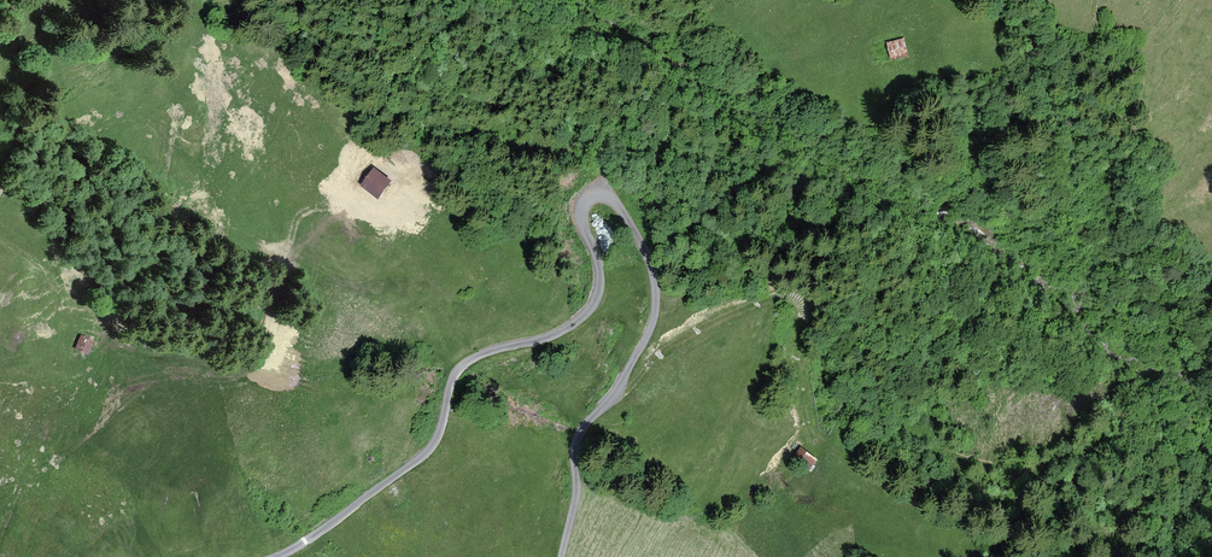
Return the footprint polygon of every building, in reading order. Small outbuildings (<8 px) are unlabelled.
[(905,39),(887,43),(892,61),(909,56),(905,39)] [(379,169),(365,186),(382,200),(397,183),(379,169)] [(96,342),(82,335),(74,350),(88,357),(96,342)] [(817,459),(801,447),(793,458),(809,470),(817,459)]
